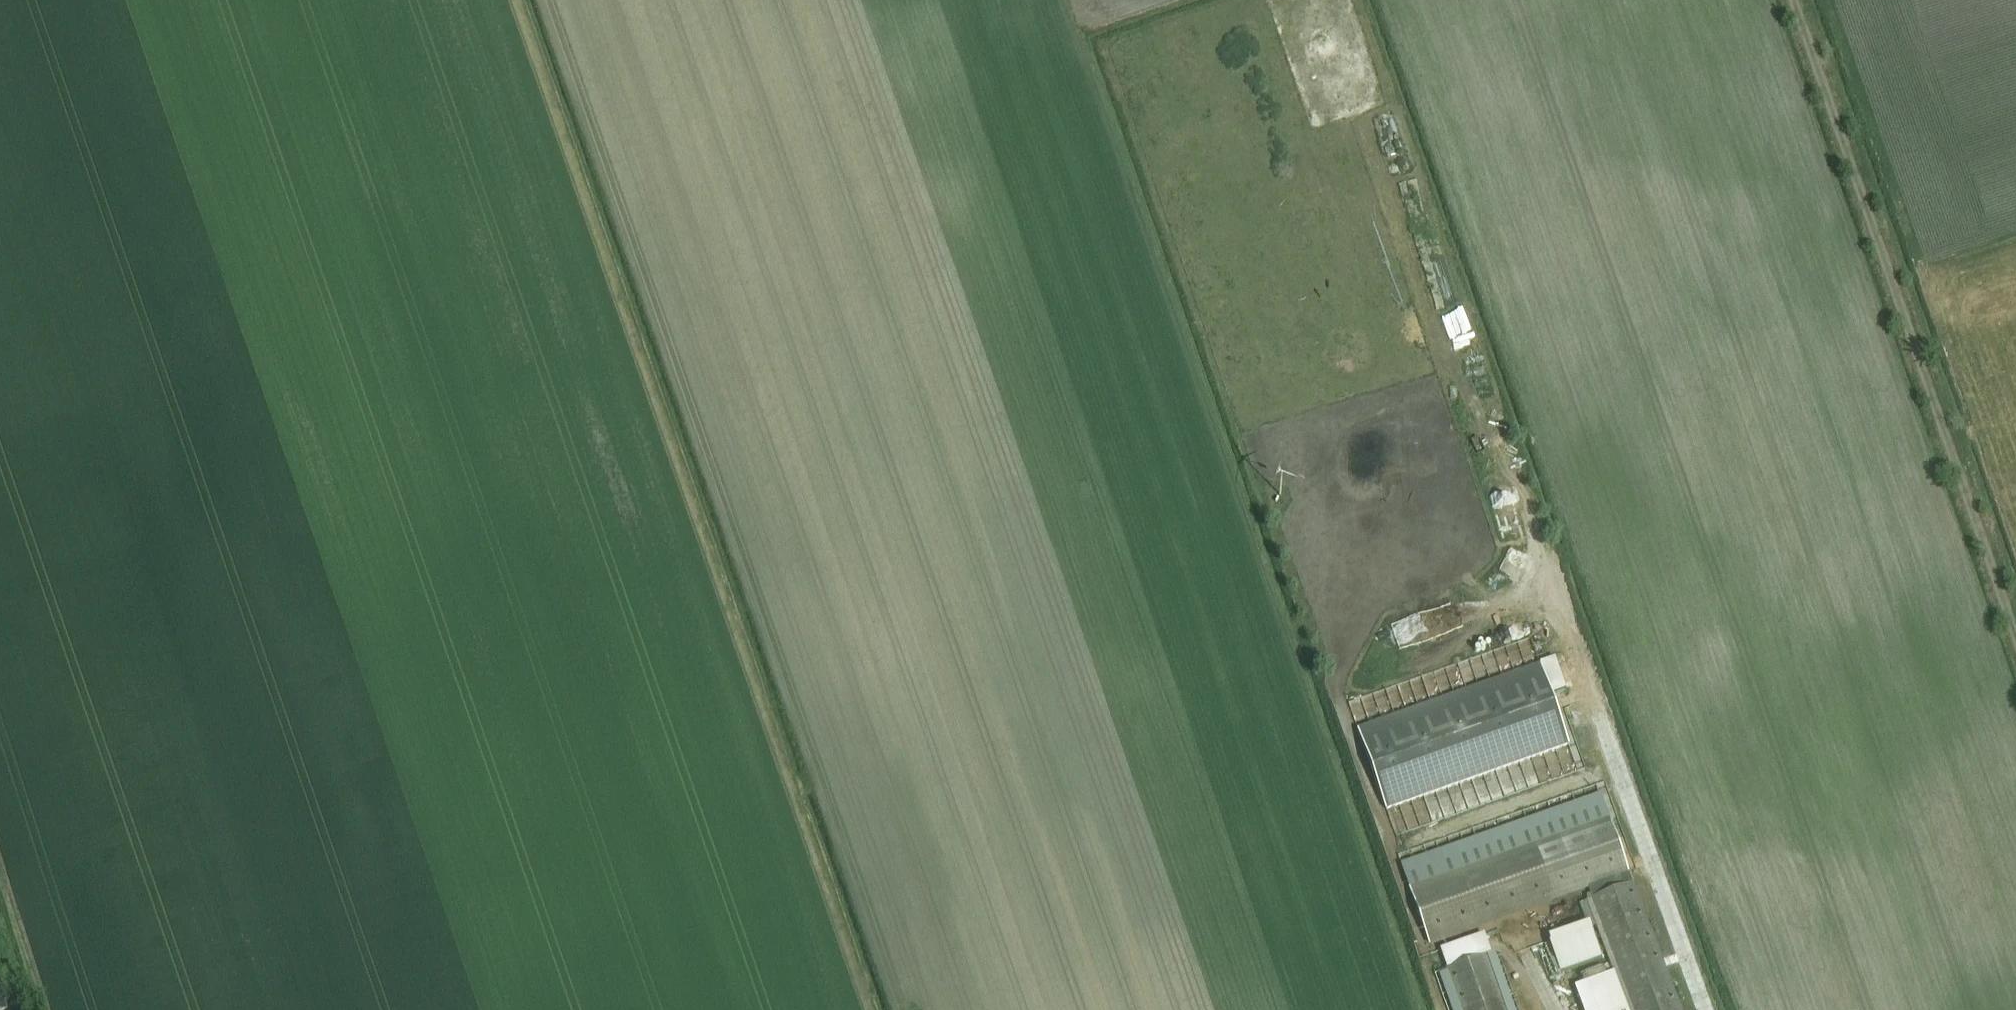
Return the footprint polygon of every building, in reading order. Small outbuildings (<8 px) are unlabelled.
[(1405,646),(1466,625),(1457,600),(1396,622),(1405,646)] [(1435,702),(1358,729),(1386,810),(1463,783),(1569,745),(1550,693),(1540,664),(1435,702)] [(1409,888),(1408,889),(1428,946),(1554,901),(1589,889),(1629,874),(1630,874),(1610,817),(1609,817),(1534,844),(1409,888)] [(1633,884),(1585,901),(1626,1009),(1680,1009),(1633,884)] [(1444,970),(1458,1009),(1508,1009),(1488,954),(1444,970)]
